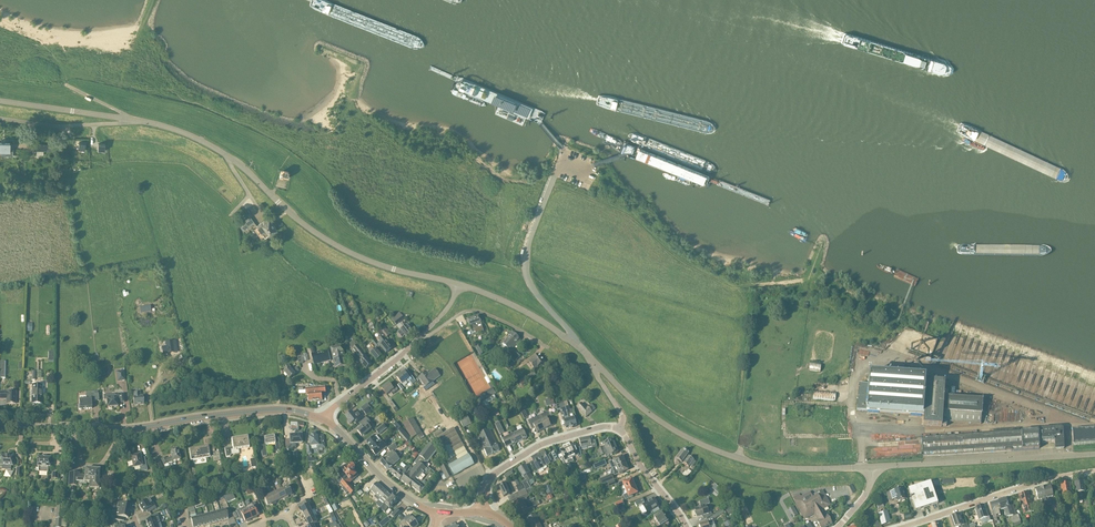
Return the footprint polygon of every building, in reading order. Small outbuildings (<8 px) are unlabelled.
[(459,76),(453,93),(543,128),(551,109),(459,76)] [(622,139),(615,155),(733,202),(740,185),(622,139)] [(13,144),(5,144),(5,142),(0,142),(0,156),(13,156),(13,144)] [(37,151),(37,154),(43,155),(44,151),(51,151),(51,144),(37,144),(37,151)] [(280,172),(280,173),(279,177),(282,178),(283,176),(288,177),(289,175),(290,174),(291,172),(289,169),(283,167),(280,169),(280,172)] [(251,217),(240,225),(244,230),(254,222),(251,217)] [(261,223),(257,225),(265,236),(269,233),(271,232),(273,230),(275,229),(276,228),(276,227),(269,218),(269,217),(266,219),(264,221),(261,223)] [(400,313),(392,319),(396,325),(404,318),(400,313)] [(469,326),(470,326),(473,335),(484,331),(481,322),(479,316),(467,320),(469,326)] [(400,324),(403,328),(401,330),(406,337),(413,332),(410,329),(411,329),(407,324),(407,325),(404,321),(400,324)] [(381,330),(378,333),(381,337),(379,339),(382,344),(381,346),(386,353),(392,348),(387,341),(385,339),(387,337),(381,330)] [(521,340),(513,333),(512,332),(509,335),(510,335),(503,343),(499,347),(515,362),(520,356),(512,349),(521,340)] [(374,341),(366,347),(371,353),(370,353),(371,353),(377,361),(382,357),(375,348),(378,346),(374,341)] [(167,346),(163,347),(163,354),(177,352),(176,342),(166,343),(167,346)] [(357,345),(355,343),(351,346),(353,349),(352,349),(361,361),(360,361),(361,362),(361,363),(362,365),(363,364),(366,369),(372,364),(369,361),(370,360),(358,345),(357,345)] [(1000,377),(1004,365),(937,343),(934,354),(945,357),(943,364),(961,370),(962,367),(958,366),(959,363),(1000,377)] [(480,344),(475,346),(480,355),(484,352),(480,344)] [(930,355),(932,350),(920,345),(918,351),(930,355)] [(331,349),(331,351),(333,359),(345,356),(342,346),(331,349)] [(331,351),(331,349),(312,354),(314,365),(331,361),(329,352),(331,351)] [(539,354),(537,355),(529,361),(534,369),(544,362),(539,354)] [(345,356),(333,359),(335,368),(347,365),(345,356)] [(809,362),(808,370),(820,372),(821,364),(809,362)] [(287,371),(285,372),(290,378),(293,375),(295,374),(299,370),(296,367),(292,370),(290,368),(291,368),(289,365),(285,368),(287,371)] [(417,379),(418,381),(420,380),(425,387),(426,386),(428,389),(435,384),(433,382),(440,376),(435,369),(428,374),(427,372),(417,379)] [(124,371),(117,372),(118,382),(126,381),(124,371)] [(401,374),(397,377),(402,384),(408,379),(412,384),(416,381),(410,374),(407,376),(405,372),(402,374),(401,374)] [(859,384),(857,411),(923,415),(924,415),(924,425),(942,427),(942,426),(946,426),(946,422),(951,422),(981,424),(982,415),(983,400),(949,397),(950,390),(944,389),(945,383),(925,381),(926,379),(869,375),(868,384),(859,384)] [(1027,375),(1023,385),(1033,389),(1031,394),(1039,397),(1038,401),(1082,415),(1084,411),(1087,412),(1088,409),(1094,411),(1094,398),(1027,375)] [(387,395),(391,392),(393,394),(399,390),(396,386),(393,388),(389,383),(382,389),(387,395)] [(32,385),(32,404),(42,404),(42,385),(32,385)] [(309,401),(316,401),(317,402),(323,401),(323,400),(322,394),(326,393),(326,387),(306,389),(306,395),(308,395),(309,401)] [(493,388),(483,393),(486,398),(495,393),(493,388)] [(133,392),(134,397),(133,397),(134,406),(144,404),(143,396),(141,396),(140,391),(133,392)] [(814,391),(813,399),(835,401),(836,392),(814,391)] [(7,392),(0,392),(0,399),(7,399),(7,404),(16,404),(16,392),(7,392)] [(80,405),(78,405),(79,410),(80,409),(81,410),(83,410),(84,409),(92,409),(91,401),(99,400),(98,392),(86,393),(87,399),(79,399),(80,405)] [(569,392),(558,396),(560,402),(571,398),(569,392)] [(115,394),(104,394),(104,400),(107,400),(108,407),(109,407),(110,408),(112,408),(113,407),(118,407),(118,401),(120,401),(120,403),(124,402),(124,394),(115,395),(115,394)] [(491,396),(481,401),(485,411),(490,409),(488,403),(493,401),(491,396)] [(391,400),(388,402),(395,412),(398,410),(391,400)] [(564,413),(566,420),(564,420),(567,429),(572,427),(569,419),(568,414),(566,407),(564,402),(559,404),(555,405),(557,411),(561,410),(561,409),(561,408),(563,414),(564,413)] [(582,403),(577,407),(586,417),(592,411),(596,409),(592,404),(591,404),(588,407),(587,408),(582,403)] [(352,412),(348,415),(346,417),(349,420),(347,421),(350,424),(351,423),(352,423),(354,421),(356,423),(364,417),(359,411),(354,415),(352,412)] [(548,412),(538,416),(544,430),(551,426),(554,424),(548,412)] [(568,414),(569,419),(572,427),(577,426),(575,421),(577,420),(575,412),(568,414)] [(466,413),(458,417),(463,427),(471,423),(466,413)] [(532,429),(535,427),(538,433),(544,430),(538,416),(528,421),(532,429)] [(413,417),(403,423),(412,438),(417,435),(420,440),(425,437),(422,432),(413,417)] [(362,436),(371,429),(369,426),(371,424),(367,418),(361,422),(364,425),(357,430),(362,436)] [(499,422),(495,424),(500,435),(504,433),(499,422)] [(376,431),(379,435),(387,428),(384,425),(376,431)] [(1042,434),(1040,434),(1041,442),(1042,443),(1055,442),(1055,449),(1064,449),(1063,429),(1061,427),(1041,429),(1042,434)] [(475,464),(469,454),(468,454),(454,428),(443,433),(441,430),(433,434),(442,450),(448,462),(449,462),(450,465),(449,465),(455,475),(475,464)] [(994,433),(922,438),(922,444),(923,456),(1039,448),(1038,430),(1020,432),(1020,428),(994,430),(994,433)] [(523,429),(512,434),(517,443),(527,438),(523,429)] [(1072,431),(1073,445),(1094,443),(1094,429),(1072,431)] [(490,430),(478,435),(487,456),(500,451),(490,430)] [(315,437),(315,434),(311,435),(311,437),(309,437),(310,444),(306,445),(307,455),(311,454),(310,447),(317,446),(318,448),(324,447),(323,436),(317,437),(315,437)] [(512,434),(502,439),(506,447),(517,443),(512,434)] [(289,436),(289,439),(285,440),(286,448),(296,448),(295,444),(302,443),(301,435),(289,436)] [(248,436),(231,439),(233,447),(225,448),(226,457),(230,456),(230,455),(231,455),(239,453),(239,449),(249,447),(248,436)] [(278,437),(275,438),(274,436),(264,437),(264,441),(260,442),(262,457),(267,456),(266,445),(275,444),(276,452),(280,452),(280,449),(278,437)] [(377,436),(374,437),(367,443),(372,449),(382,441),(381,441),(377,436)] [(590,437),(579,439),(581,447),(587,446),(588,448),(592,447),(592,448),(593,447),(597,447),(595,440),(591,441),(590,437)] [(207,447),(189,449),(191,460),(210,457),(213,457),(214,461),(220,460),(220,463),(221,463),(219,451),(215,452),(213,438),(206,439),(207,447)] [(603,447),(598,449),(600,453),(607,450),(616,446),(613,439),(604,443),(605,446),(603,447)] [(371,450),(376,456),(387,447),(382,441),(372,449),(371,450)] [(397,448),(395,443),(387,448),(390,452),(397,448)] [(405,476),(401,481),(411,489),(412,487),(421,494),(424,490),(435,475),(424,467),(430,460),(428,459),(436,449),(429,444),(419,456),(420,456),(415,463),(416,464),(413,468),(411,467),(404,476),(405,476)] [(570,444),(567,446),(572,457),(578,454),(579,456),(582,455),(580,448),(576,450),(573,444),(570,446),(570,444)] [(564,449),(561,450),(562,453),(565,459),(562,460),(564,465),(574,461),(572,457),(567,446),(563,447),(564,449)] [(607,450),(600,453),(601,456),(605,454),(607,458),(610,456),(618,452),(616,446),(607,450)] [(681,461),(682,463),(689,453),(684,448),(676,458),(678,459),(677,461),(680,463),(681,461)] [(172,458),(166,459),(165,458),(162,459),(164,465),(168,463),(168,462),(180,459),(178,449),(170,450),(172,458)] [(394,451),(381,461),(387,470),(400,459),(398,457),(402,454),(400,451),(396,454),(394,451)] [(547,455),(544,451),(540,453),(544,460),(548,466),(560,459),(556,452),(554,453),(554,452),(547,455)] [(544,460),(540,453),(531,458),(533,461),(530,463),(535,472),(548,466),(544,460)] [(11,470),(11,466),(13,466),(13,456),(9,456),(5,455),(5,456),(1,455),(0,465),(2,465),(2,470),(11,470)] [(132,461),(128,462),(129,468),(133,467),(133,468),(140,466),(141,471),(147,470),(145,458),(141,458),(140,455),(137,455),(135,455),(135,456),(131,456),(132,461)] [(614,460),(609,462),(612,469),(616,467),(625,463),(625,462),(625,460),(624,460),(622,457),(617,459),(617,458),(613,460),(614,460)] [(689,457),(684,464),(689,467),(690,466),(691,467),(692,466),(693,467),(696,462),(689,457)] [(50,467),(50,458),(46,458),(42,458),(37,458),(37,467),(39,467),(38,472),(48,472),(48,467),(50,467)] [(160,462),(154,465),(158,473),(164,470),(160,462)] [(340,477),(343,481),(340,483),(344,487),(342,488),(346,494),(348,492),(351,495),(355,491),(349,483),(357,476),(355,473),(356,472),(354,470),(355,469),(354,469),(355,468),(353,466),(352,466),(352,465),(351,466),(349,463),(342,469),(344,472),(343,473),(344,474),(340,477)] [(616,467),(612,469),(613,472),(615,476),(619,474),(628,470),(625,463),(616,467)] [(446,464),(440,467),(447,479),(453,476),(446,464)] [(394,467),(390,472),(399,480),(403,475),(406,471),(399,465),(396,469),(394,467)] [(523,477),(524,476),(525,479),(522,482),(525,488),(527,493),(528,493),(532,491),(530,488),(531,487),(532,485),(529,481),(533,478),(530,473),(525,465),(519,469),(523,477)] [(79,473),(69,472),(68,486),(71,486),(70,492),(75,492),(75,487),(81,487),(81,484),(87,485),(87,487),(90,487),(90,489),(99,489),(102,489),(103,470),(100,470),(85,469),(85,475),(79,475),(79,473)] [(511,469),(503,473),(505,478),(513,474),(511,469)] [(608,482),(615,480),(612,474),(600,479),(602,484),(608,482)] [(515,486),(520,483),(517,478),(512,481),(515,486)] [(619,488),(621,492),(625,490),(635,486),(632,479),(627,481),(626,480),(618,483),(620,487),(619,488)] [(1076,492),(1077,496),(1082,496),(1081,491),(1085,491),(1084,480),(1074,481),(1076,492)] [(387,491),(377,482),(370,490),(381,499),(387,491)] [(508,482),(506,484),(505,483),(499,486),(504,497),(513,492),(508,482)] [(1060,484),(1061,486),(1058,487),(1058,491),(1062,490),(1063,496),(1072,494),(1069,482),(1060,484)] [(526,494),(527,493),(525,488),(524,489),(521,483),(516,486),(518,491),(514,494),(516,498),(519,497),(520,498),(527,495),(526,494)] [(909,491),(906,492),(907,497),(911,495),(912,498),(913,502),(916,509),(916,511),(925,508),(920,494),(924,493),(924,491),(932,488),(931,483),(909,490),(909,491)] [(290,485),(282,489),(286,498),(288,498),(288,496),(292,494),(291,491),(293,490),(290,485)] [(552,485),(545,488),(547,493),(554,491),(552,485)] [(576,485),(571,487),(576,497),(580,495),(576,485)] [(625,490),(621,492),(622,496),(624,495),(626,500),(633,497),(633,495),(638,493),(635,486),(625,490)] [(1051,486),(1043,488),(1047,505),(1051,504),(1050,499),(1049,499),(1049,497),(1053,496),(1051,486)] [(906,499),(902,488),(890,491),(892,500),(896,499),(897,502),(906,499)] [(920,494),(925,508),(938,503),(932,488),(924,491),(924,493),(920,494)] [(1043,488),(1036,490),(1038,500),(1044,499),(1044,500),(1043,500),(1043,501),(1042,501),(1043,506),(1047,505),(1043,488)] [(282,489),(276,492),(280,500),(283,498),(283,499),(285,499),(286,498),(282,489)] [(820,526),(825,526),(832,523),(827,515),(823,508),(830,505),(821,490),(812,496),(810,492),(801,497),(799,494),(793,498),(805,519),(814,514),(818,521),(817,521),(820,526)] [(378,502),(376,503),(378,506),(380,508),(383,505),(384,505),(385,504),(386,504),(393,496),(387,491),(381,499),(378,502)] [(276,492),(270,495),(274,504),(276,503),(276,502),(280,500),(276,492)] [(1028,492),(1018,495),(1021,504),(1026,503),(1026,506),(1032,504),(1028,492)] [(270,495),(264,498),(268,506),(271,504),(271,505),(273,505),(274,504),(270,495)] [(383,505),(380,508),(381,508),(380,508),(386,513),(390,508),(391,507),(392,507),(393,506),(393,505),(393,504),(394,503),(395,503),(396,503),(397,501),(397,500),(398,499),(393,495),(393,496),(386,504),(385,504),(384,505),(383,505)] [(514,503),(518,510),(526,506),(531,503),(529,501),(528,501),(526,498),(528,497),(527,495),(520,498),(521,500),(514,503)] [(139,505),(138,506),(142,513),(144,512),(148,509),(150,512),(156,508),(150,498),(139,505)] [(642,498),(635,503),(637,507),(644,502),(642,498)] [(643,505),(647,512),(645,513),(648,517),(654,514),(653,511),(659,507),(654,498),(643,505)] [(302,511),(304,514),(312,511),(309,505),(311,504),(309,499),(303,502),(302,503),(304,507),(299,509),(300,511),(301,511),(302,511)] [(1007,499),(998,501),(1001,510),(1004,509),(1006,517),(1013,515),(1010,505),(1009,506),(1007,499)] [(118,500),(117,509),(129,511),(130,505),(124,504),(125,502),(118,500)] [(622,500),(614,504),(617,509),(625,506),(622,500)] [(695,511),(695,512),(695,515),(697,515),(697,517),(702,515),(703,516),(705,516),(707,518),(712,515),(711,512),(709,513),(706,505),(710,504),(709,500),(700,502),(701,506),(702,506),(702,507),(695,509),(695,511)] [(998,501),(990,504),(995,521),(998,520),(997,517),(1000,516),(999,511),(1001,510),(998,501)] [(252,504),(246,507),(252,519),(252,518),(253,520),(257,518),(256,517),(258,516),(255,509),(258,508),(255,502),(252,503),(252,504)] [(531,503),(526,506),(518,510),(521,516),(527,513),(529,512),(527,509),(530,508),(533,508),(536,506),(534,502),(533,502),(531,503)] [(1026,503),(1021,504),(1024,514),(1031,512),(1034,511),(1032,504),(1026,506),(1026,503)] [(790,507),(795,516),(799,514),(794,505),(790,507)] [(979,520),(987,518),(988,522),(993,520),(991,516),(988,517),(984,505),(975,508),(979,520)] [(252,519),(246,507),(240,510),(239,509),(236,511),(239,517),(242,515),(245,522),(247,521),(247,522),(251,520),(251,519),(252,519)] [(398,508),(391,515),(395,518),(401,512),(398,508)] [(117,509),(115,519),(123,521),(123,517),(128,518),(129,511),(117,509)] [(226,509),(220,511),(223,520),(229,519),(226,509)] [(312,511),(304,514),(305,518),(304,519),(305,521),(315,517),(318,515),(315,509),(312,511)] [(725,513),(723,509),(715,514),(717,517),(725,513)] [(1045,510),(1040,511),(1043,522),(1044,525),(1049,524),(1048,521),(1045,510)] [(220,511),(214,512),(217,522),(223,520),(220,511)] [(214,512),(208,514),(211,523),(217,522),(214,512)] [(887,512),(880,514),(880,516),(883,524),(890,522),(887,512)] [(153,519),(147,521),(149,526),(161,523),(157,513),(152,515),(153,519)] [(654,518),(658,523),(655,525),(656,526),(659,526),(660,526),(664,525),(665,526),(667,526),(668,525),(669,524),(668,522),(665,516),(662,513),(654,518)] [(950,516),(954,526),(956,526),(958,526),(959,526),(968,526),(967,524),(964,524),(960,513),(950,516)] [(208,514),(203,515),(205,525),(211,523),(208,514)] [(1018,514),(1010,517),(1012,524),(1013,524),(1021,522),(1018,514)] [(203,515),(197,517),(199,526),(205,525),(203,515)] [(402,521),(406,526),(408,526),(409,526),(410,526),(417,526),(419,526),(413,518),(412,518),(410,515),(404,519),(402,521)] [(528,519),(531,525),(539,522),(536,515),(528,519)] [(197,517),(191,518),(193,526),(197,526),(199,526),(197,517)] [(315,517),(305,521),(306,523),(307,523),(308,523),(309,526),(314,524),(314,525),(318,523),(315,517)]
